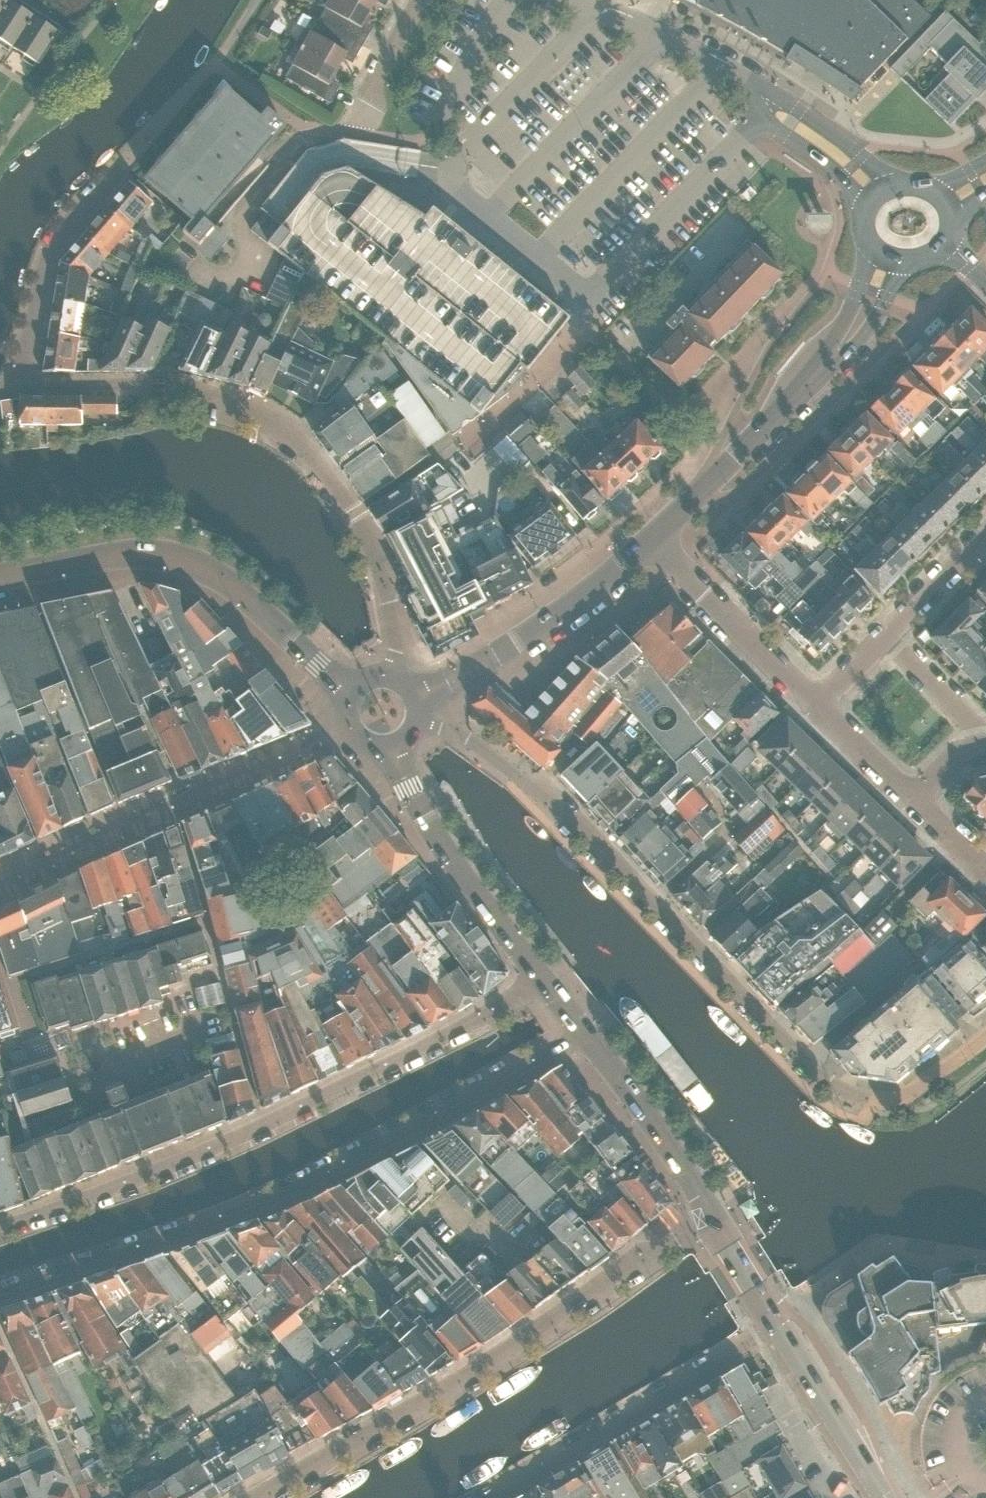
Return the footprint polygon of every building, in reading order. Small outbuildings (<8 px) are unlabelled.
[(37,12),(19,0),(10,0),(0,16),(0,40),(14,49),(37,12)] [(10,0),(0,0),(0,16),(10,0)] [(370,12),(349,0),(322,0),(319,4),(328,9),(321,22),(363,46),(371,32),(362,27),(370,12)] [(370,12),(377,0),(349,0),(370,12)] [(698,2),(696,6),(721,19),(744,31),(766,44),(789,57),(791,53),(811,66),(808,70),(810,71),(813,67),(832,79),(829,83),(831,84),(834,81),(852,93),(849,97),(851,98),(928,18),(909,0),(694,0),(698,2)] [(931,14),(935,10),(928,3),(924,7),(931,14)] [(945,11),(953,19),(932,40),(925,32),(890,68),(901,79),(930,48),(947,64),(943,68),(949,74),(924,101),(947,123),(976,92),(981,96),(985,90),(985,51),(945,11)] [(52,43),(62,28),(37,12),(14,49),(38,65),(52,43)] [(355,59),(363,46),(321,22),(314,34),(305,29),(296,45),(337,69),(346,54),(355,59)] [(329,84),(337,69),(296,45),(287,61),(295,66),(288,79),(330,103),(338,89),(329,84)] [(261,122),(229,94),(231,91),(224,81),(214,95),(216,99),(204,113),(200,111),(194,118),(197,121),(185,135),(181,134),(175,140),(177,144),(165,158),(161,156),(156,163),(158,167),(146,180),(193,220),(183,232),(209,255),(224,238),(204,220),(284,127),(268,113),(261,122)] [(304,152),(260,208),(282,226),(267,244),(285,258),(277,275),(296,284),(302,272),(382,337),(453,435),(460,427),(460,422),(466,420),(469,422),(508,392),(525,369),(526,371),(567,319),(385,171),(416,177),(420,150),(342,140),(304,152)] [(108,208),(131,228),(153,202),(130,182),(108,208)] [(110,252),(131,228),(108,208),(87,232),(110,252)] [(264,212),(250,230),(267,244),(267,243),(281,226),(264,212)] [(142,238),(149,245),(150,243),(158,250),(163,244),(151,233),(153,231),(143,223),(136,231),(143,237),(142,238)] [(89,276),(110,252),(87,232),(61,262),(89,276)] [(140,269),(149,245),(142,238),(134,259),(119,252),(116,258),(131,266),(140,269)] [(783,275),(747,241),(738,250),(739,251),(747,243),(753,248),(689,315),(682,308),(665,325),(676,335),(673,339),(679,344),(669,354),(663,349),(660,352),(652,360),(648,356),(647,357),(651,361),(680,389),(713,354),(708,349),(715,341),(717,344),(728,332),(726,330),(737,318),(739,320),(760,299),(758,297),(769,285),(771,287),(783,275)] [(85,305),(89,276),(61,262),(55,300),(85,305)] [(140,270),(130,266),(122,285),(126,286),(124,292),(130,294),(140,270)] [(277,275),(265,299),(285,308),(296,284),(277,275)] [(188,316),(198,295),(186,290),(176,311),(188,316)] [(199,321),(209,301),(198,295),(188,316),(199,321)] [(80,336),(85,305),(55,300),(49,334),(80,336)] [(202,323),(221,332),(231,311),(209,301),(199,321),(202,323)] [(284,358),(297,332),(297,331),(308,309),(291,301),(271,344),(270,344),(265,354),(249,387),(266,395),(271,384),(271,383),(284,358)] [(952,329),(952,330),(978,356),(985,363),(985,348),(985,326),(971,311),(968,313),(965,313),(960,318),(961,321),(952,329)] [(173,322),(198,333),(202,324),(178,312),(173,322)] [(169,330),(148,320),(143,330),(123,321),(101,371),(150,371),(169,330)] [(224,333),(221,332),(202,323),(202,324),(198,333),(180,370),(205,376),(222,343),(220,342),(224,333)] [(227,382),(250,334),(229,324),(225,333),(224,333),(220,342),(222,343),(205,376),(227,382)] [(952,330),(952,329),(949,331),(946,331),(941,336),(941,339),(933,348),(960,375),(960,374),(978,356),(952,330)] [(313,344),(297,332),(284,358),(271,384),(314,404),(317,397),(323,401),(322,402),(323,403),(360,360),(359,359),(358,360),(340,356),(332,364),(311,354),(313,344)] [(74,372),(80,336),(49,334),(43,372),(74,372)] [(265,354),(270,344),(250,334),(227,382),(247,387),(249,387),(265,354)] [(376,441),(404,421),(377,385),(397,371),(379,346),(334,398),(344,411),(313,434),(339,469),(376,442),(376,441)] [(981,396),(960,374),(960,375),(933,348),(932,348),(933,349),(924,357),(921,357),(917,362),(917,365),(914,367),(941,394),(951,384),(956,389),(959,389),(970,400),(969,402),(972,405),(981,396)] [(98,371),(103,359),(87,358),(87,371),(98,371)] [(571,388),(579,398),(583,394),(584,396),(596,385),(580,367),(568,378),(574,385),(571,388)] [(891,393),(938,440),(946,431),(936,421),(935,422),(932,419),(943,408),(909,373),(907,375),(902,375),(898,379),(898,384),(896,386),(897,387),(891,393)] [(425,449),(445,435),(408,383),(388,397),(425,449)] [(579,398),(571,388),(561,397),(575,412),(584,404),(579,398)] [(548,422),(560,410),(541,390),(529,402),(548,422)] [(929,449),(938,440),(891,393),(886,398),(884,397),(883,399),(878,399),(874,404),(873,408),(872,410),(897,436),(908,426),(912,430),(914,427),(922,435),(919,438),(929,449)] [(43,405),(42,398),(20,397),(20,425),(47,425),(47,405),(43,405)] [(47,405),(47,425),(82,425),(82,414),(117,414),(117,398),(81,398),(81,397),(47,398),(42,398),(43,405),(47,405)] [(0,402),(2,413),(12,412),(11,400),(0,402)] [(985,427),(985,417),(974,404),(968,410),(985,428),(985,427)] [(504,431),(517,446),(536,431),(522,415),(504,431)] [(883,448),(887,452),(889,449),(909,469),(916,461),(897,442),(894,444),(866,415),(857,425),(855,423),(848,430),(850,431),(847,434),(872,460),(883,448)] [(387,456),(349,482),(363,502),(395,481),(394,480),(429,455),(404,421),(376,441),(387,456)] [(610,429),(643,466),(650,459),(654,460),(660,455),(660,451),(662,449),(637,422),(625,432),(617,423),(610,429)] [(985,470),(985,441),(979,448),(957,427),(952,433),(951,432),(950,433),(985,470)] [(636,473),(643,466),(610,429),(603,436),(611,445),(600,455),(625,482),(627,481),(631,482),(636,476),(636,473)] [(950,433),(944,439),(965,462),(955,472),(980,497),(985,491),(985,470),(950,433)] [(856,482),(854,485),(865,496),(867,498),(872,504),(879,498),(862,482),(863,481),(860,478),(864,474),(861,471),(872,460),(847,434),(844,437),(843,436),(836,442),(837,444),(828,453),(856,482)] [(339,469),(349,482),(387,456),(376,441),(376,442),(339,469)] [(625,482),(600,455),(592,446),(575,462),(583,471),(582,472),(607,500),(609,498),(611,500),(620,492),(618,489),(625,482)] [(438,465),(461,487),(472,475),(449,449),(440,458),(438,465)] [(843,492),(847,497),(851,493),(861,504),(860,505),(866,510),(872,504),(867,498),(865,496),(854,485),(853,485),(825,455),(817,463),(812,463),(806,469),(806,474),(805,475),(831,503),(843,492)] [(449,495),(461,487),(438,465),(368,510),(385,537),(449,495)] [(563,482),(557,476),(557,475),(549,465),(542,473),(556,488),(583,520),(586,518),(588,520),(596,513),(594,511),(597,509),(597,508),(604,502),(576,471),(563,482)] [(980,497),(955,472),(945,481),(934,470),(927,476),(962,512),(970,504),(971,506),(980,497)] [(785,495),(809,520),(824,536),(825,537),(831,530),(822,521),(824,519),(820,514),(831,503),(805,475),(804,476),(799,476),(793,482),(793,487),(785,495)] [(955,519),(962,512),(927,476),(921,482),(933,494),(922,504),(947,530),(956,521),(955,519)] [(788,540),(799,529),(806,536),(809,533),(818,542),(824,536),(809,520),(806,522),(782,498),(774,506),(772,504),(763,512),(765,514),(763,516),(788,540)] [(947,530),(922,504),(913,514),(901,502),(893,509),(929,545),(937,537),(938,539),(947,530)] [(533,569),(550,557),(551,558),(559,551),(559,550),(575,537),(550,505),(509,537),(533,569)] [(442,508),(386,537),(415,594),(407,598),(418,628),(421,627),(434,658),(478,636),(469,618),(471,617),(472,619),(483,614),(482,611),(484,610),(485,611),(510,598),(509,596),(532,584),(515,550),(513,551),(495,516),(457,536),(442,508)] [(922,552),(929,545),(893,509),(887,515),(900,527),(889,537),(914,562),(923,553),(922,552)] [(860,520),(881,541),(897,525),(891,519),(882,527),(868,512),(860,520)] [(777,550),(788,540),(763,516),(761,518),(758,518),(754,522),(754,525),(745,534),(760,551),(761,550),(803,594),(810,587),(799,575),(803,570),(794,561),(790,564),(777,550)] [(914,562),(889,537),(879,547),(867,534),(858,525),(852,532),(860,541),(896,577),(903,570),(905,571),(914,562)] [(761,550),(760,551),(758,553),(742,537),(732,546),(731,545),(723,552),(724,554),(722,556),(736,571),(735,573),(743,580),(744,579),(747,582),(755,590),(770,574),(785,590),(776,599),(787,609),(803,594),(761,550)] [(888,585),(896,577),(860,541),(855,547),(866,559),(856,570),(879,594),(882,591),(884,591),(888,587),(888,585)] [(838,596),(857,615),(863,609),(870,610),(870,603),(873,599),(851,577),(841,586),(826,570),(819,577),(825,583),(835,593),(838,597),(838,596)] [(977,593),(985,602),(985,584),(977,593)] [(238,733),(157,586),(139,585),(155,618),(166,640),(173,655),(225,760),(247,751),(238,733)] [(229,669),(252,657),(241,645),(228,630),(201,600),(180,592),(157,586),(238,733),(247,751),(283,737),(251,697),(229,669)] [(144,652),(132,630),(113,591),(40,605),(89,730),(118,803),(171,781),(137,708),(145,704),(143,698),(164,690),(152,667),(151,667),(143,652),(144,652)] [(945,650),(974,621),(977,618),(974,615),(984,605),(974,595),(931,638),(944,651),(945,650)] [(840,633),(857,615),(838,596),(838,597),(818,616),(813,622),(809,618),(809,619),(831,641),(833,640),(840,636),(840,633)] [(813,622),(818,616),(808,607),(801,599),(782,618),(796,632),(792,635),(803,647),(807,643),(818,655),(821,651),(824,651),(828,645),(831,641),(809,619),(809,618),(813,622)] [(693,659),(692,658),(708,643),(700,634),(687,621),(684,618),(671,605),(629,641),(636,648),(665,686),(693,659)] [(65,684),(35,606),(33,607),(0,614),(0,668),(18,710),(34,704),(37,712),(21,718),(62,828),(85,818),(53,738),(57,736),(41,694),(65,684)] [(985,642),(975,632),(980,627),(974,621),(945,650),(953,657),(953,660),(960,668),(962,667),(985,642)] [(636,648),(629,641),(616,627),(577,659),(606,681),(590,701),(609,717),(622,702),(627,708),(675,763),(677,773),(659,790),(673,806),(691,789),(706,776),(709,780),(728,763),(709,742),(693,722),(665,686),(636,648)] [(985,642),(962,667),(969,674),(969,677),(976,685),(978,683),(985,675),(985,640),(985,642)] [(733,719),(758,694),(708,643),(692,658),(693,659),(665,686),(693,722),(709,742),(733,719)] [(202,769),(225,760),(173,655),(152,667),(164,690),(193,751),(202,769)] [(251,697),(275,684),(265,672),(252,657),(229,669),(251,697)] [(597,733),(609,717),(590,701),(606,681),(577,659),(537,702),(573,734),(586,745),(592,739),(597,733)] [(21,718),(18,710),(0,668),(0,755),(34,841),(62,828),(21,718)] [(573,734),(537,702),(527,712),(496,683),(490,690),(488,688),(472,705),(544,770),(573,734)] [(41,694),(57,736),(89,816),(91,815),(114,805),(104,780),(100,771),(99,769),(89,742),(80,722),(65,684),(41,694)] [(251,697),(283,737),(286,736),(288,734),(287,733),(296,730),(304,722),(274,687),(276,685),(275,684),(251,697)] [(201,769),(202,769),(193,751),(164,690),(143,698),(145,704),(153,720),(179,778),(201,769)] [(744,731),(740,735),(743,738),(730,750),(737,757),(750,744),(747,742),(776,713),(769,705),(771,702),(763,694),(760,696),(758,694),(733,719),(744,731)] [(603,738),(627,708),(622,702),(609,717),(597,733),(603,738)] [(777,771),(805,741),(803,739),(804,736),(798,731),(796,732),(787,724),(759,754),(777,771)] [(794,787),(822,758),(814,750),(815,747),(810,742),(807,743),(805,741),(777,771),(794,787)] [(588,805),(622,772),(595,742),(561,776),(588,805)] [(757,757),(747,747),(729,765),(739,775),(757,757)] [(337,800),(357,784),(332,754),(323,758),(314,762),(337,800)] [(34,841),(0,755),(0,857),(34,841)] [(812,804),(839,774),(837,772),(838,770),(833,764),(830,765),(822,758),(794,787),(812,804)] [(333,802),(337,800),(314,762),(292,773),(326,833),(327,835),(337,819),(341,816),(333,802)] [(723,796),(742,780),(729,765),(728,763),(709,780),(723,796)] [(601,820),(636,786),(622,772),(588,805),(601,820)] [(326,833),(292,773),(271,783),(305,845),(326,833)] [(829,820),(857,791),(849,783),(849,781),(844,776),(841,776),(839,774),(812,804),(829,820)] [(979,781),(968,792),(965,794),(962,798),(965,802),(969,803),(978,811),(978,815),(981,817),(984,817),(985,819),(985,779),(979,781)] [(739,814),(755,798),(757,797),(742,780),(723,796),(739,814)] [(299,848),(305,845),(271,783),(254,791),(293,862),(303,855),(299,848)] [(377,840),(394,829),(377,809),(377,808),(357,784),(337,800),(333,802),(341,816),(337,819),(327,835),(326,833),(305,845),(299,848),(303,855),(327,889),(328,889),(355,868),(353,866),(374,851),(375,852),(382,847),(377,840)] [(778,802),(762,784),(754,790),(771,808),(778,802)] [(649,800),(648,800),(636,786),(601,820),(614,834),(614,833),(649,800)] [(688,823),(706,806),(691,789),(673,806),(675,808),(688,823)] [(675,808),(673,806),(659,790),(648,800),(649,800),(614,833),(631,851),(659,823),(649,812),(660,802),(670,813),(675,808)] [(293,862),(254,791),(232,801),(277,872),(282,868),(283,869),(293,862)] [(847,836),(874,808),(872,806),(873,803),(867,798),(865,799),(857,791),(829,820),(847,836)] [(747,823),(763,807),(755,798),(739,814),(747,823)] [(259,887),(277,872),(232,801),(206,813),(234,884),(229,886),(231,893),(243,939),(258,936),(288,925),(313,912),(307,903),(295,886),(271,905),(259,887)] [(706,806),(688,823),(702,839),(704,838),(706,839),(713,833),(711,831),(721,823),(706,806)] [(763,807),(747,823),(731,838),(746,854),(778,823),(763,807)] [(865,853),(891,824),(883,817),(884,814),(879,809),(876,810),(874,808),(847,836),(865,853)] [(790,827),(797,820),(788,810),(781,817),(790,827)] [(234,884),(206,813),(183,824),(183,825),(199,873),(207,900),(231,893),(229,886),(234,884)] [(797,820),(790,827),(796,835),(804,828),(797,820)] [(685,832),(689,828),(683,821),(670,834),(659,823),(631,851),(647,868),(676,841),(685,832)] [(882,869),(908,841),(906,839),(907,837),(902,831),(899,832),(891,824),(865,853),(882,869)] [(184,916),(185,920),(191,919),(191,918),(203,914),(184,846),(178,826),(162,833),(169,852),(190,914),(184,916)] [(689,828),(685,832),(693,841),(697,837),(689,828)] [(391,875),(391,876),(416,857),(401,837),(394,829),(377,840),(382,847),(375,852),(374,851),(353,866),(355,868),(363,877),(370,872),(379,884),(391,875)] [(172,925),(185,920),(184,916),(190,914),(169,852),(162,833),(142,842),(157,884),(166,883),(168,898),(163,900),(165,906),(172,925)] [(676,841),(647,868),(663,885),(702,850),(704,845),(699,840),(686,852),(676,841)] [(908,841),(882,869),(900,886),(926,858),(918,850),(918,848),(913,842),(910,843),(908,841)] [(157,884),(142,842),(141,842),(121,851),(145,912),(165,906),(163,900),(168,898),(166,883),(157,884)] [(821,864),(828,856),(820,846),(812,853),(821,864)] [(145,912),(121,851),(103,859),(103,860),(109,879),(125,928),(130,926),(134,937),(152,931),(145,912)] [(713,886),(738,862),(729,853),(713,868),(706,861),(671,895),(686,911),(713,886)] [(307,903),(327,889),(303,855),(293,862),(283,869),(295,886),(307,903)] [(828,856),(821,864),(828,872),(835,865),(828,856)] [(128,938),(125,928),(109,879),(103,860),(101,860),(79,871),(93,913),(69,920),(76,945),(79,954),(128,938)] [(368,893),(391,876),(391,875),(379,884),(370,872),(363,877),(355,868),(328,889),(343,911),(368,893)] [(64,900),(69,920),(93,913),(79,871),(58,881),(64,900)] [(938,872),(921,888),(930,898),(946,881),(938,872)] [(943,923),(970,895),(961,887),(956,887),(948,879),(946,881),(930,898),(921,888),(908,901),(925,918),(931,912),(943,923)] [(76,945),(69,920),(64,900),(58,881),(19,900),(27,922),(26,922),(29,930),(39,958),(76,945)] [(728,902),(713,886),(686,911),(702,927),(728,902)] [(756,917),(773,901),(760,888),(736,910),(710,936),(731,957),(757,932),(748,922),(755,915),(756,917)] [(343,911),(328,889),(327,889),(307,903),(313,912),(326,931),(347,917),(343,911)] [(874,945),(876,947),(896,926),(882,912),(861,932),(820,889),(762,929),(731,958),(776,1006),(800,986),(820,971),(862,934),(863,935),(874,945)] [(846,908),(853,901),(843,891),(836,898),(846,908)] [(244,943),(243,939),(231,893),(207,900),(218,944),(220,950),(244,943)] [(970,895),(943,923),(951,931),(940,941),(938,939),(918,957),(928,968),(950,949),(985,914),(978,908),(978,902),(970,895)] [(415,907),(420,903),(416,898),(404,907),(403,906),(394,912),(389,905),(381,911),(390,924),(392,926),(412,910),(415,907)] [(19,900),(0,909),(0,951),(3,959),(6,969),(8,976),(41,966),(39,958),(29,930),(26,922),(27,922),(19,900)] [(415,907),(430,926),(483,995),(506,978),(507,971),(487,946),(488,945),(476,931),(456,905),(440,917),(436,912),(435,913),(424,900),(420,903),(415,907)] [(853,901),(846,908),(852,915),(860,908),(853,901)] [(152,931),(172,925),(165,906),(145,912),(152,931)] [(412,952),(455,1013),(456,1012),(479,998),(478,997),(448,956),(412,910),(392,926),(412,952)] [(331,938),(326,931),(313,912),(288,925),(258,936),(243,939),(244,943),(256,981),(272,977),(285,1008),(317,1082),(346,1068),(302,988),(325,977),(374,1054),(401,1041),(344,959),(331,938)] [(349,935),(356,930),(349,920),(342,925),(349,935)] [(412,952),(392,926),(390,924),(365,943),(369,948),(388,970),(429,1026),(455,1013),(412,952)] [(985,945),(982,942),(985,939),(975,929),(965,939),(968,943),(930,977),(925,971),(830,1052),(850,1076),(896,1084),(960,1029),(948,1016),(961,1004),(968,1012),(985,996),(985,961),(978,952),(985,945)] [(173,941),(180,965),(210,956),(202,932),(173,941)] [(833,965),(842,976),(874,945),(863,935),(833,963),(834,964),(833,965)] [(877,948),(876,947),(874,945),(842,976),(853,989),(826,1010),(822,1005),(795,1026),(812,1045),(865,1003),(914,961),(889,936),(877,948)] [(176,966),(180,965),(173,941),(145,950),(147,955),(145,956),(160,1003),(163,1002),(161,996),(170,993),(168,987),(181,983),(176,966)] [(266,1014),(285,1008),(272,977),(256,981),(244,943),(220,950),(225,970),(235,1009),(262,1001),(266,1014)] [(405,1038),(429,1026),(388,970),(369,948),(350,962),(405,1038)] [(131,1012),(160,1003),(145,956),(116,965),(131,1012)] [(102,1022),(131,1012),(116,965),(87,974),(102,1022)] [(795,1026),(848,983),(842,976),(833,965),(779,1009),(795,1026)] [(16,1028),(0,971),(0,1006),(2,1005),(5,1017),(0,1018),(0,1033),(16,1028)] [(76,1030),(102,1022),(87,974),(61,983),(76,1030)] [(76,1030),(61,983),(59,983),(57,977),(32,984),(47,1032),(70,1025),(72,1031),(76,1030)] [(346,1068),(374,1054),(325,977),(302,988),(346,1068)] [(960,1029),(973,1018),(985,1008),(985,996),(968,1012),(961,1004),(948,1016),(960,1029)] [(291,1095),(266,1014),(262,1001),(235,1009),(262,1108),(271,1104),(272,1104),(281,1099),(291,1095)] [(291,1095),(317,1082),(285,1008),(266,1014),(291,1095)] [(24,1049),(9,1054),(12,1065),(28,1060),(24,1049)] [(215,1074),(227,1123),(254,1112),(237,1050),(210,1057),(215,1074)] [(57,1056),(9,1071),(16,1094),(64,1079),(57,1056)] [(565,1112),(572,1107),(586,1096),(562,1066),(561,1065),(539,1080),(565,1112)] [(183,1141),(227,1123),(215,1074),(165,1094),(183,1141)] [(64,1079),(16,1094),(24,1117),(71,1102),(64,1079)] [(580,1138),(547,1098),(535,1082),(506,1097),(520,1112),(549,1144),(559,1155),(580,1138)] [(136,1120),(131,1107),(128,1100),(122,1084),(105,1091),(109,1107),(113,1109),(115,1108),(117,1113),(14,1154),(13,1149),(11,1150),(19,1184),(23,1203),(24,1203),(30,1201),(142,1156),(129,1123),(136,1120)] [(142,1156),(183,1141),(165,1094),(131,1107),(136,1120),(129,1123),(142,1156)] [(582,1134),(604,1118),(586,1096),(572,1107),(574,1110),(568,1114),(582,1132),(582,1133),(582,1134)] [(541,1151),(549,1144),(520,1112),(506,1097),(478,1112),(491,1127),(516,1152),(529,1139),(541,1151)] [(23,1203),(19,1184),(11,1150),(0,1103),(0,1212),(23,1203)] [(546,1184),(516,1152),(491,1127),(478,1112),(477,1113),(452,1127),(531,1210),(533,1213),(556,1193),(546,1183),(546,1184)] [(593,1147),(614,1131),(604,1118),(582,1134),(593,1147)] [(502,1226),(523,1207),(448,1129),(422,1143),(422,1144),(502,1226)] [(609,1167),(630,1151),(614,1131),(593,1147),(609,1167)] [(368,1170),(410,1216),(449,1180),(419,1148),(398,1168),(390,1160),(390,1159),(368,1170)] [(620,1182),(633,1200),(650,1222),(672,1204),(660,1189),(660,1188),(654,1181),(642,1166),(630,1151),(609,1167),(611,1170),(613,1169),(617,1173),(614,1175),(620,1182)] [(540,1176),(540,1177),(546,1184),(546,1183),(555,1175),(553,1173),(549,1168),(540,1176)] [(387,1237),(410,1216),(368,1170),(353,1178),(355,1182),(345,1191),(387,1237)] [(555,1193),(565,1185),(561,1180),(557,1175),(547,1184),(555,1193)] [(628,1204),(633,1200),(620,1182),(599,1201),(630,1237),(631,1238),(646,1225),(628,1204)] [(387,1237),(345,1191),(340,1185),(317,1197),(313,1199),(345,1234),(351,1229),(371,1252),(387,1237)] [(630,1237),(599,1201),(585,1185),(577,1193),(596,1213),(587,1222),(612,1251),(614,1250),(617,1249),(621,1246),(622,1243),(630,1237)] [(530,1211),(544,1227),(545,1226),(586,1272),(610,1254),(583,1225),(583,1224),(576,1216),(556,1193),(533,1213),(531,1210),(530,1211)] [(378,1317),(389,1308),(362,1276),(359,1279),(351,1270),(364,1260),(310,1200),(286,1211),(299,1226),(343,1277),(378,1317)] [(747,1218),(757,1212),(750,1201),(740,1206),(747,1218)] [(342,1278),(343,1277),(299,1226),(286,1211),(285,1211),(257,1223),(262,1229),(319,1294),(340,1276),(342,1278)] [(538,1233),(544,1227),(530,1211),(524,1217),(538,1233)] [(296,1315),(297,1314),(319,1294),(262,1229),(257,1223),(228,1233),(241,1248),(296,1315)] [(475,1286),(462,1272),(422,1229),(399,1249),(417,1270),(470,1329),(483,1345),(510,1326),(496,1312),(475,1286)] [(241,1248),(228,1233),(201,1242),(214,1258),(257,1314),(261,1319),(303,1373),(306,1370),(310,1375),(331,1358),(320,1344),(327,1338),(309,1317),(302,1322),(297,1314),(296,1315),(241,1248)] [(586,1272),(556,1239),(538,1252),(538,1253),(524,1263),(505,1276),(535,1308),(553,1295),(557,1292),(567,1285),(568,1285),(586,1272)] [(252,1327),(261,1319),(257,1314),(214,1258),(201,1242),(200,1243),(171,1254),(224,1322),(240,1311),(252,1327)] [(498,1268),(504,1262),(490,1246),(483,1252),(498,1268)] [(496,1312),(510,1326),(534,1309),(483,1252),(462,1272),(475,1286),(496,1312)] [(185,1317),(204,1302),(179,1271),(167,1255),(142,1263),(175,1304),(185,1317)] [(892,1257),(875,1268),(871,1265),(856,1276),(857,1279),(830,1297),(830,1299),(831,1302),(831,1304),(831,1306),(830,1308),(830,1310),(829,1312),(829,1313),(827,1316),(825,1318),(870,1389),(878,1406),(885,1403),(893,1416),(896,1415),(898,1414),(900,1413),(904,1413),(906,1413),(908,1413),(911,1414),(913,1415),(920,1401),(929,1390),(930,1375),(940,1371),(937,1343),(967,1329),(966,1321),(985,1319),(985,1277),(978,1278),(977,1273),(946,1277),(947,1282),(930,1284),(924,1283),(925,1280),(917,1267),(902,1263),(898,1265),(892,1257)] [(147,1325),(175,1304),(142,1263),(113,1273),(125,1290),(147,1325)] [(453,1362),(483,1345),(470,1329),(417,1270),(404,1281),(395,1288),(394,1288),(403,1298),(402,1298),(436,1336),(433,1339),(453,1362)] [(397,1272),(388,1279),(395,1288),(404,1281),(397,1272)] [(159,1344),(147,1325),(125,1290),(113,1273),(87,1283),(116,1329),(119,1333),(127,1328),(143,1353),(159,1344)] [(135,1365),(132,1360),(83,1284),(54,1294),(74,1331),(96,1371),(118,1359),(132,1381),(142,1374),(135,1365)] [(71,1333),(74,1331),(54,1294),(25,1304),(33,1322),(59,1374),(68,1370),(64,1361),(81,1353),(71,1333)] [(430,1376),(453,1362),(433,1339),(436,1336),(402,1298),(389,1308),(378,1317),(381,1320),(404,1346),(406,1349),(430,1376)] [(185,1317),(211,1349),(230,1335),(204,1302),(185,1317)] [(59,1374),(33,1322),(25,1304),(0,1312),(0,1318),(47,1422),(51,1430),(64,1423),(65,1426),(72,1422),(66,1411),(74,1407),(76,1407),(71,1397),(59,1374)] [(211,1349),(185,1317),(175,1304),(147,1325),(159,1344),(143,1353),(132,1360),(135,1365),(142,1374),(170,1419),(171,1421),(193,1407),(202,1422),(205,1420),(232,1463),(242,1480),(243,1481),(268,1466),(268,1467),(281,1460),(281,1459),(288,1455),(288,1454),(277,1433),(280,1432),(259,1397),(255,1390),(238,1400),(205,1354),(211,1349)] [(339,1327),(344,1323),(328,1304),(323,1308),(339,1327)] [(353,1319),(346,1325),(357,1338),(358,1340),(365,1334),(353,1319)] [(358,1340),(357,1338),(346,1325),(344,1323),(339,1327),(327,1338),(320,1344),(331,1358),(361,1393),(373,1409),(388,1401),(400,1393),(388,1377),(380,1366),(370,1354),(358,1340)] [(0,1338),(0,1418),(16,1459),(50,1445),(10,1359),(8,1360),(0,1338)] [(401,1393),(430,1376),(406,1349),(404,1346),(396,1352),(386,1340),(370,1354),(380,1366),(388,1377),(400,1393),(401,1393)] [(331,1407),(314,1385),(312,1386),(289,1355),(274,1366),(283,1379),(278,1383),(288,1397),(304,1385),(307,1390),(289,1402),(315,1437),(316,1439),(316,1440),(345,1425),(331,1407)] [(345,1425),(373,1409),(361,1393),(331,1358),(310,1375),(316,1383),(314,1385),(331,1407),(345,1425)] [(737,1407),(760,1393),(759,1393),(768,1387),(759,1371),(750,1377),(742,1364),(720,1378),(733,1399),(737,1407)] [(720,1406),(733,1399),(720,1378),(685,1398),(707,1438),(706,1438),(708,1442),(714,1438),(712,1433),(724,1427),(723,1426),(729,1423),(720,1406)] [(315,1437),(289,1402),(287,1404),(274,1385),(259,1397),(280,1432),(277,1433),(288,1454),(316,1439),(315,1437)] [(773,1439),(775,1437),(783,1433),(760,1393),(737,1407),(733,1399),(720,1406),(729,1423),(723,1426),(724,1427),(733,1444),(722,1450),(730,1463),(772,1438),(773,1439)] [(714,1451),(708,1442),(706,1438),(707,1438),(685,1398),(654,1417),(654,1418),(681,1461),(695,1453),(705,1455),(706,1456),(714,1451)] [(92,1416),(86,1402),(84,1403),(82,1403),(76,1407),(74,1407),(82,1421),(92,1416)] [(193,1407),(171,1421),(177,1430),(180,1436),(182,1435),(202,1466),(201,1466),(202,1468),(209,1477),(218,1494),(242,1480),(232,1463),(205,1420),(202,1422),(193,1407)] [(683,1465),(681,1461),(654,1418),(654,1417),(632,1430),(661,1478),(683,1465)] [(170,1419),(156,1428),(163,1438),(177,1430),(171,1421),(170,1419)] [(83,1449),(93,1444),(84,1426),(73,1431),(83,1449)] [(643,1490),(661,1478),(632,1430),(614,1441),(643,1490)] [(166,1457),(184,1447),(180,1437),(160,1448),(166,1457)] [(722,1481),(781,1446),(775,1437),(773,1439),(772,1438),(730,1463),(722,1450),(716,1454),(723,1467),(716,1471),(722,1481)] [(596,1493),(599,1497),(642,1497),(610,1443),(577,1463),(596,1493)] [(722,1481),(721,1481),(731,1496),(750,1485),(752,1490),(762,1485),(766,1496),(773,1492),(777,1497),(784,1497),(804,1486),(781,1446),(722,1481)] [(723,1467),(716,1454),(714,1451),(706,1456),(716,1471),(723,1467)] [(68,1485),(56,1459),(32,1470),(22,1474),(31,1497),(35,1497),(68,1485)] [(173,1476),(176,1479),(188,1497),(212,1497),(218,1494),(209,1477),(202,1468),(201,1469),(196,1462),(173,1476)] [(596,1493),(577,1463),(558,1474),(572,1497),(588,1497),(596,1493)] [(176,1479),(173,1476),(170,1470),(159,1477),(171,1497),(188,1497),(176,1479)] [(22,1474),(0,1483),(0,1492),(2,1497),(31,1497),(22,1474)] [(544,1497),(572,1497),(558,1474),(537,1487),(544,1497)] [(159,1477),(160,1480),(143,1490),(147,1497),(171,1497),(159,1477)] [(710,1488),(716,1497),(729,1497),(730,1497),(724,1486),(721,1482),(720,1482),(710,1488)] [(68,1485),(35,1497),(74,1497),(68,1485)] [(749,1486),(730,1497),(729,1497),(756,1497),(749,1486)] [(537,1487),(518,1497),(544,1497),(537,1487)] [(79,1491),(83,1497),(90,1497),(85,1488),(79,1491)] [(143,1490),(128,1497),(147,1497),(143,1490)]
